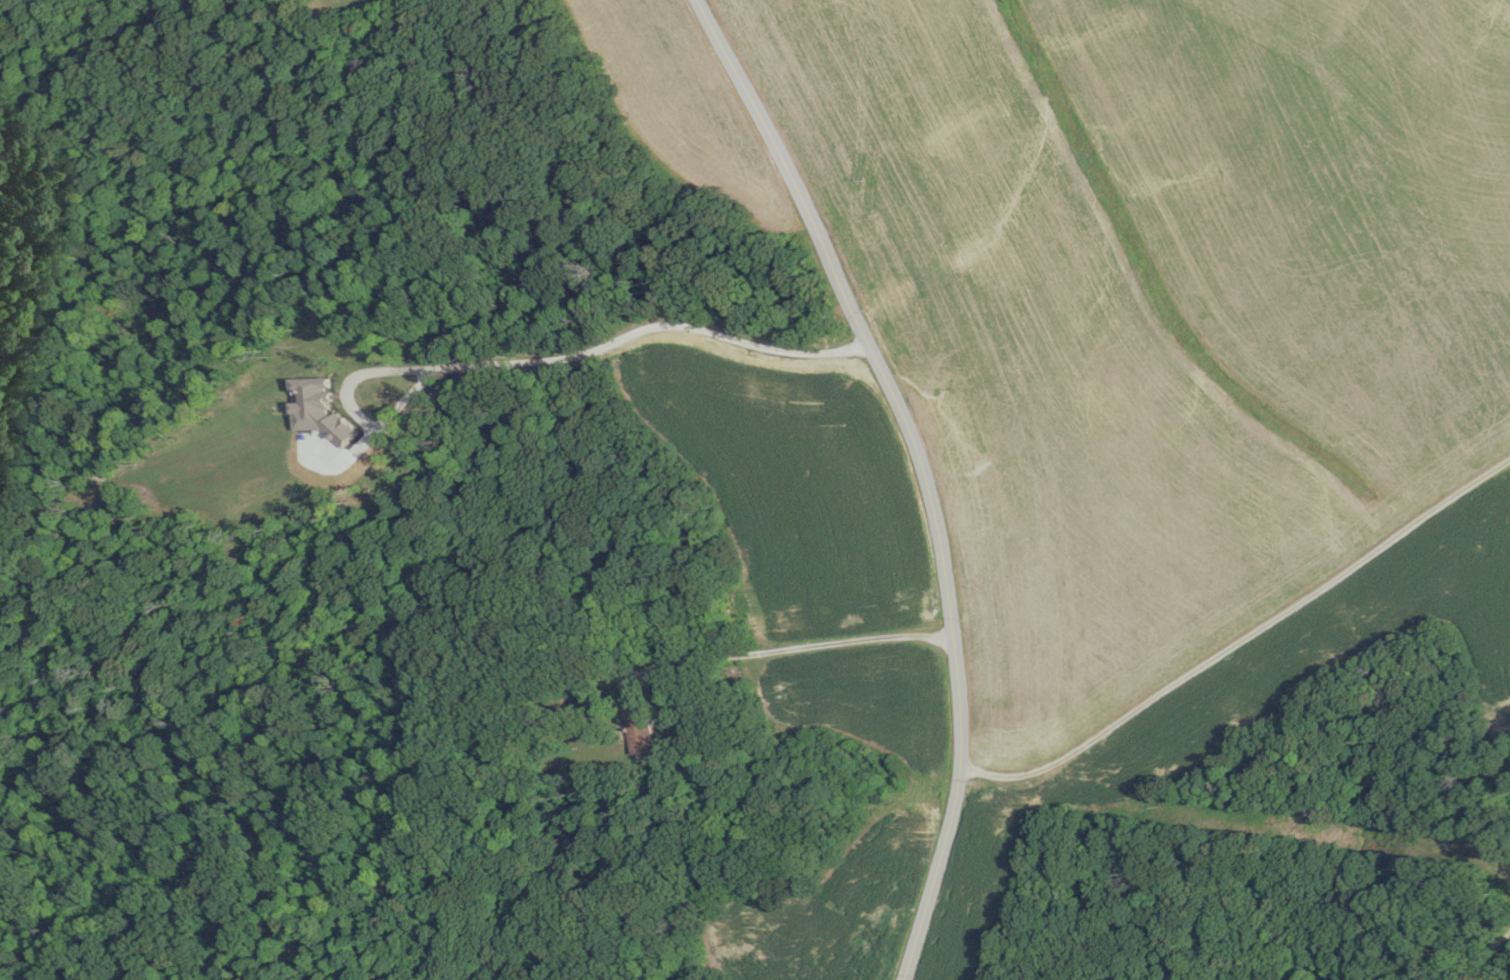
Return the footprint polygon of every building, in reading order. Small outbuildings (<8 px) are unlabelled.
[(634,754),(658,750),(648,698),(624,702),(634,754)]
